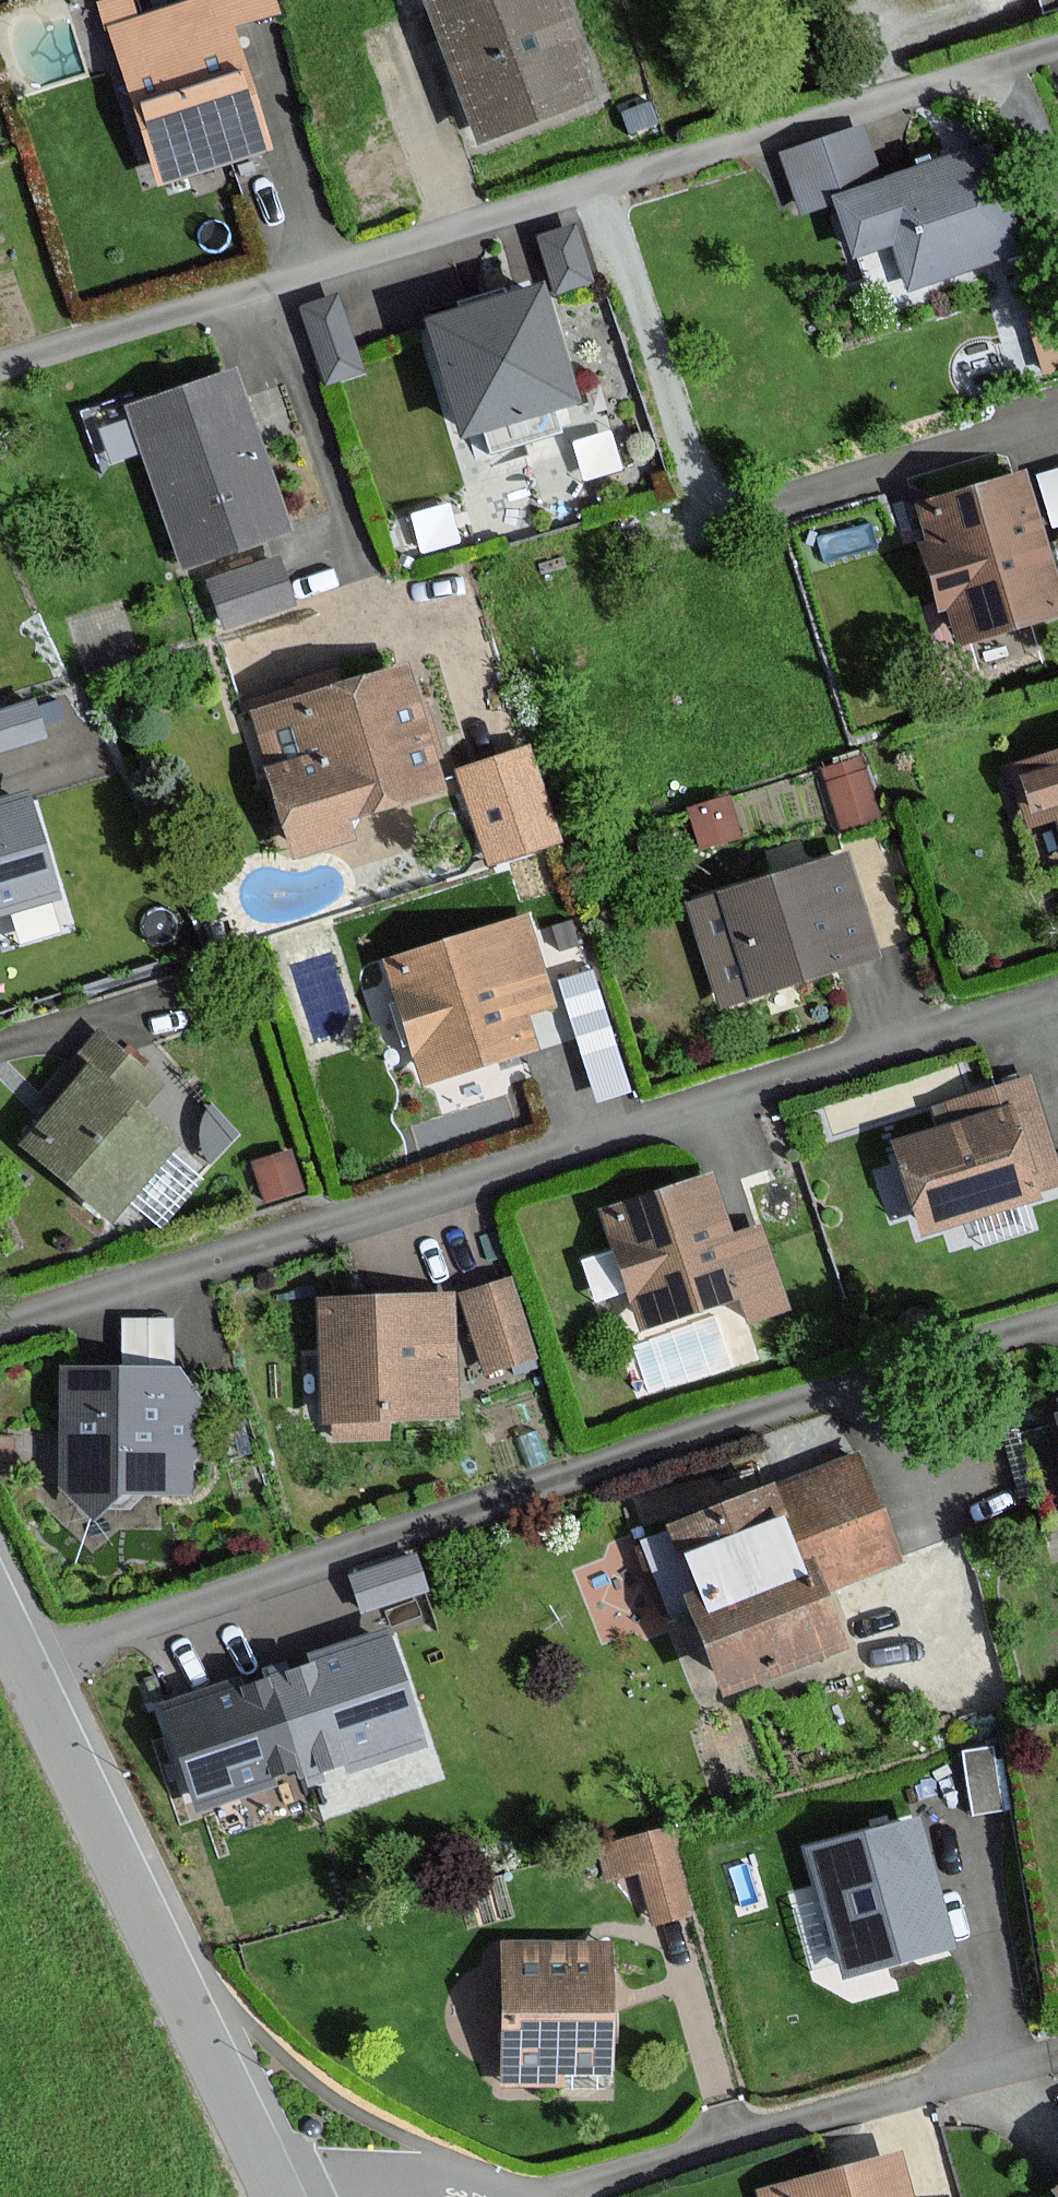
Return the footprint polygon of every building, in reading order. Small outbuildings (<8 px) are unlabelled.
[(277,0),(105,0),(102,1),(168,193),(281,155),(238,30),(283,15),(277,0)] [(560,0),(431,0),(485,144),(598,102),(560,0)] [(1019,253),(984,149),(877,184),(859,130),(779,156),(799,214),(828,204),(846,259),(888,245),(904,291),(1019,253)] [(582,231),(578,232),(540,245),(557,296),(599,282),(582,233),(582,231)] [(579,404),(546,297),(432,332),(466,439),(579,404)] [(371,375),(338,299),(299,315),(332,392),(371,375)] [(292,536),(242,373),(132,407),(182,569),(292,536)] [(1019,477),(915,511),(961,651),(1057,620),(1057,568),(1027,474),(1019,477)] [(299,609),(282,562),(214,587),(232,634),(299,609)] [(447,794),(414,673),(252,716),(290,857),(413,824),(408,805),(447,794)] [(0,713),(0,751),(42,738),(31,703),(0,713)] [(825,756),(840,816),(873,807),(858,748),(825,756)] [(564,845),(532,753),(464,776),(495,869),(564,845)] [(1010,773),(1047,889),(1057,885),(1057,758),(1010,773)] [(25,796),(0,804),(0,914),(57,896),(25,796)] [(885,961),(852,859),(732,898),(765,1000),(885,961)] [(562,1013),(532,918),(386,965),(427,1094),(542,1057),(531,1023),(562,1013)] [(167,1089),(105,1041),(22,1149),(120,1224),(185,1140),(149,1112),(167,1089)] [(1057,1176),(1026,1076),(965,1095),(974,1122),(893,1148),(922,1237),(1036,1201),(1030,1185),(1057,1176)] [(727,1240),(707,1181),(600,1217),(641,1338),(735,1306),(743,1330),(788,1316),(759,1230),(727,1240)] [(461,1275),(475,1365),(532,1357),(518,1267),(461,1275)] [(459,1426),(449,1299),(315,1309),(325,1436),(459,1426)] [(196,1496),(200,1379),(68,1374),(61,1529),(121,1532),(122,1493),(196,1496)] [(907,1564),(863,1461),(789,1487),(828,1592),(907,1564)] [(789,1487),(642,1541),(671,1614),(690,1609),(731,1708),(855,1661),(828,1592),(789,1487)] [(414,1558),(353,1576),(363,1609),(424,1591),(414,1558)] [(316,1667),(273,1681),(300,1764),(306,1762),(312,1779),(319,1776),(316,1766),(344,1757),(348,1767),(424,1743),(390,1634),(314,1658),(316,1667)] [(270,1774),(300,1764),(273,1681),(230,1695),(227,1687),(169,1705),(202,1807),(273,1784),(270,1774)] [(919,1823),(800,1853),(835,1989),(954,1959),(919,1823)] [(687,1919),(664,1832),(595,1850),(604,1886),(636,1877),(650,1928),(687,1919)] [(613,2095),(611,1949),(497,1950),(499,2097),(613,2095)] [(900,2155),(758,2195),(758,2196),(912,2196),(900,2155)] [(1048,2195),(1049,2196),(1057,2196),(1057,2187),(1048,2195)]
